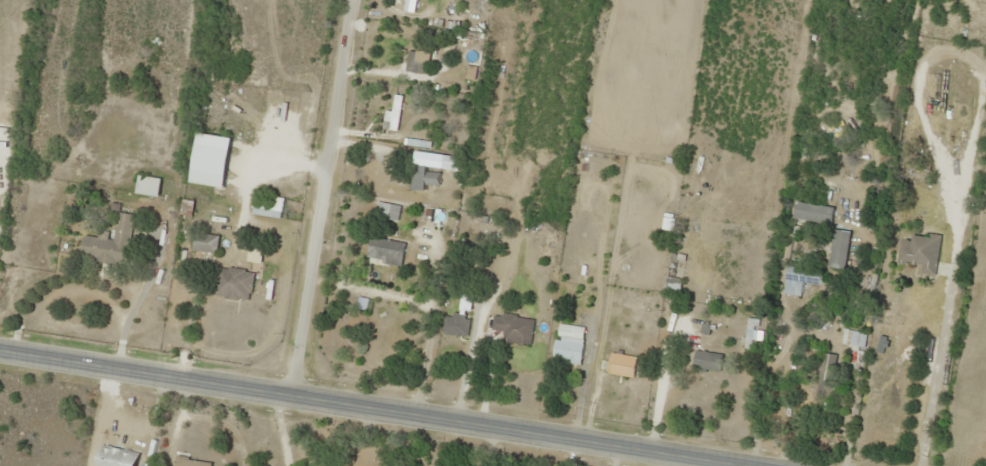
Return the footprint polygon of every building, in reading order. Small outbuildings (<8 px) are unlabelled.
[(416,12),(416,0),(405,0),(404,11),(416,12)] [(420,53),(409,50),(404,70),(416,72),(420,53)] [(387,129),(395,130),(401,96),(393,94),(387,129)] [(190,170),(224,174),(229,137),(196,132),(190,170)] [(423,189),(423,186),(438,185),(437,178),(424,179),(423,165),(410,166),(412,190),(423,189)] [(159,177),(136,176),(135,194),(158,195),(159,177)] [(249,215),(281,216),(281,194),(250,194),(249,215)] [(389,204),(376,202),(373,216),(386,219),(389,204)] [(832,206),(794,202),(792,218),(830,222),(832,206)] [(126,264),(132,214),(115,212),(112,235),(97,233),(96,237),(81,235),(78,258),(126,264)] [(843,269),(849,231),(832,228),(826,267),(843,269)] [(217,235),(193,233),(191,251),(215,253),(217,235)] [(939,237),(910,233),(909,241),(900,240),(897,261),(915,263),(914,273),(934,276),(939,237)] [(365,260),(400,265),(404,242),(369,237),(365,260)] [(253,272),(217,266),(212,296),(248,301),(253,272)] [(800,296),(801,282),(819,284),(820,270),(785,268),(783,294),(800,296)] [(467,314),(470,300),(460,298),(457,314),(445,312),(441,333),(465,338),(469,314),(467,314)] [(493,313),(490,329),(503,331),(501,341),(528,345),(533,319),(493,313)] [(757,319),(747,318),(742,346),(751,348),(757,319)] [(849,345),(864,345),(864,331),(849,331),(849,345)] [(550,359),(579,364),(582,344),(554,339),(550,359)] [(636,358),(611,351),(605,371),(631,379),(636,358)] [(719,369),(719,351),(693,352),(693,369),(719,369)] [(838,355),(822,352),(813,393),(830,396),(838,355)] [(136,452),(100,444),(95,465),(133,465),(136,452)] [(209,461),(175,457),(174,465),(209,465),(209,461)]
